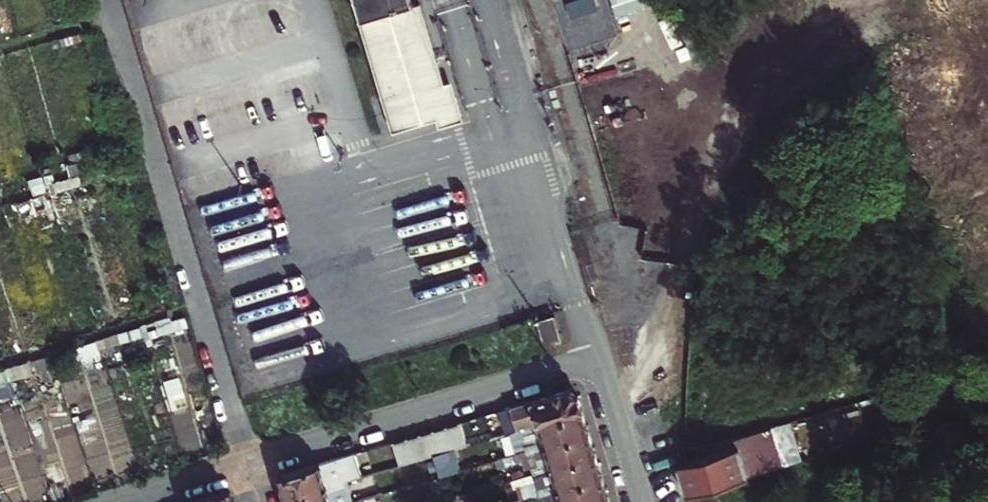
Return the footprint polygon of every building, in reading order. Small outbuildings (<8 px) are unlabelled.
[(418,0),(359,0),(401,136),(444,123),(446,131),(470,123),(463,100),(454,102),(426,7),(421,9),(418,0)] [(602,106),(588,111),(595,136),(610,132),(602,106)] [(539,319),(545,343),(562,338),(555,315),(539,319)] [(564,390),(498,410),(505,436),(510,435),(583,412),(577,393),(564,390)] [(533,449),(535,455),(547,451),(545,446),(589,434),(583,412),(510,435),(511,439),(523,436),(525,443),(500,450),(503,459),(533,449)] [(460,421),(449,424),(457,451),(468,447),(460,421)] [(447,425),(432,429),(440,456),(455,451),(447,425)] [(784,466),(771,425),(685,449),(689,462),(678,466),(686,494),(784,466)] [(440,456),(432,429),(426,431),(434,458),(440,456)] [(426,460),(434,458),(426,431),(417,434),(426,460)] [(426,460),(417,434),(404,438),(412,464),(426,460)] [(589,434),(545,446),(547,451),(535,455),(533,449),(503,459),(497,461),(499,468),(530,459),(533,467),(514,473),(516,479),(524,477),(533,474),(533,473),(539,471),(541,476),(553,473),(552,468),(595,454),(589,434)] [(412,464),(404,438),(390,442),(398,468),(412,464)] [(278,479),(284,499),(325,486),(326,491),(338,488),(336,481),(341,479),(343,484),(362,479),(354,452),(280,474),(278,479)] [(560,493),(558,489),(602,476),(595,454),(552,468),(553,473),(541,476),(539,471),(533,473),(533,474),(524,477),(526,486),(536,483),(540,494),(546,492),(547,497),(548,496),(560,493)] [(284,499),(285,501),(353,501),(349,488),(386,477),(385,472),(362,479),(343,484),(341,479),(336,481),(338,488),(326,491),(325,486),(284,499)] [(608,497),(602,476),(558,489),(560,493),(548,496),(550,501),(593,501),(608,497)] [(230,492),(229,491),(227,490),(225,490),(223,490),(185,501),(233,501),(230,492)]
